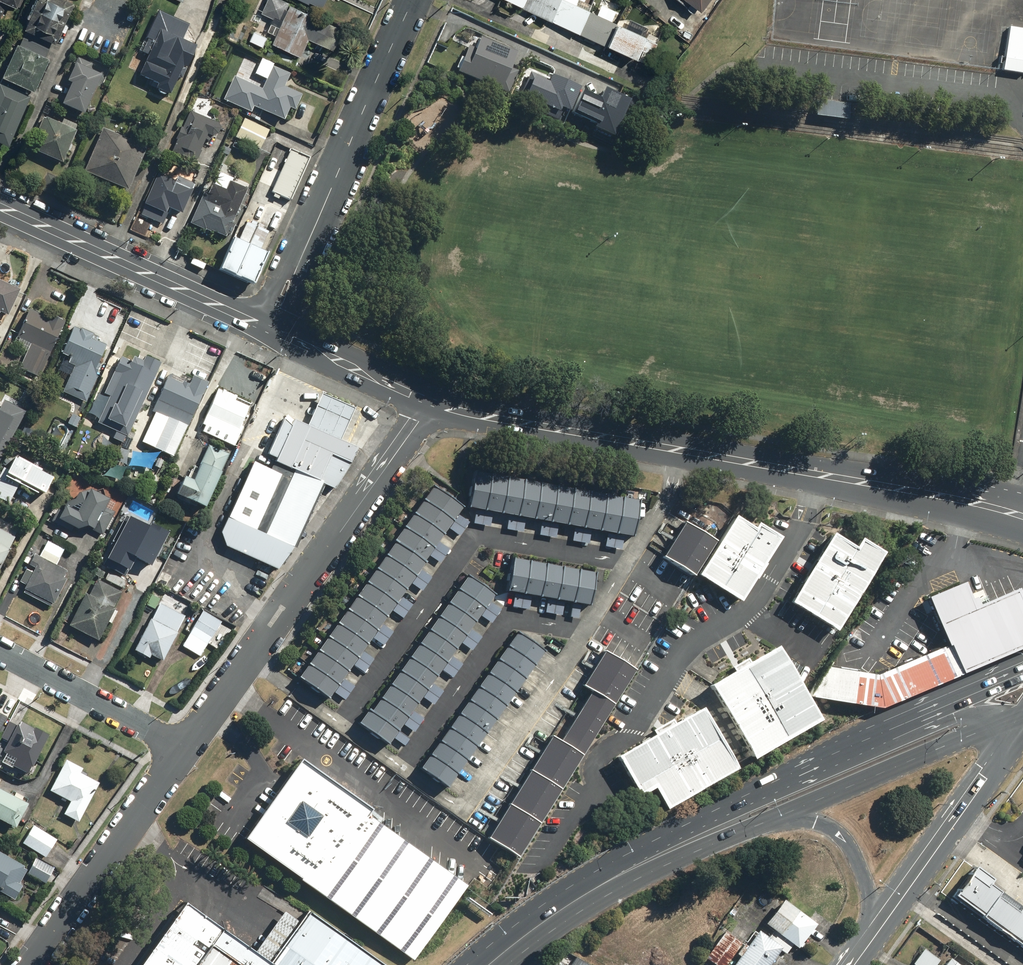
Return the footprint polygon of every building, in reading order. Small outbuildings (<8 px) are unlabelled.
[(6,3),(17,8),(20,0),(0,0),(0,16),(6,3)] [(70,0),(36,0),(33,8),(29,6),(25,17),(28,19),(24,30),(55,43),(61,31),(64,33),(72,15),(69,14),(75,2),(70,0)] [(280,0),(266,0),(260,13),(272,18),(266,31),(275,36),(272,42),(299,56),(308,38),(331,50),(341,29),(280,0)] [(319,9),(324,0),(301,0),(319,9)] [(646,64),(657,43),(587,10),(592,0),(508,0),(646,64)] [(685,6),(687,3),(697,12),(707,0),(677,0),(685,6)] [(190,24),(158,10),(145,38),(147,39),(141,53),(147,56),(138,76),(156,85),(154,90),(170,97),(178,79),(182,80),(186,71),(182,70),(183,68),(186,70),(197,47),(183,40),(190,24)] [(1009,24),(1002,71),(1022,74),(1022,26),(1009,24)] [(515,52),(480,37),(476,47),(470,44),(457,73),(507,95),(517,72),(509,68),(515,52)] [(48,57),(16,43),(1,76),(33,91),(48,57)] [(93,64),(78,58),(67,83),(70,85),(61,106),(83,116),(101,76),(90,71),(93,64)] [(254,106),(283,121),(289,108),(294,111),(302,95),(284,87),(290,74),(273,66),(264,85),(251,78),(248,83),(235,77),(223,100),(250,113),(254,106)] [(582,79),(555,68),(549,81),(531,73),(521,97),(559,113),(561,108),(568,111),(582,79)] [(0,82),(0,142),(8,145),(31,95),(0,82)] [(821,98),(818,114),(850,119),(853,103),(821,98)] [(176,140),(171,153),(196,164),(201,152),(200,152),(203,146),(208,148),(212,138),(213,138),(217,136),(219,129),(217,123),(190,112),(190,111),(183,127),(181,126),(175,140),(176,140)] [(40,130),(31,151),(62,164),(77,131),(46,117),(45,118),(44,117),(39,129),(40,130)] [(269,131),(245,118),(235,137),(260,150),(269,131)] [(128,192),(147,147),(103,129),(84,173),(128,192)] [(309,158),(290,149),(271,192),(290,201),(309,158)] [(158,173),(144,205),(166,214),(168,209),(182,215),(195,184),(177,176),(176,180),(158,173)] [(225,238),(248,189),(230,181),(226,189),(213,184),(208,194),(204,192),(190,224),(205,231),(206,231),(211,233),(211,232),(225,238)] [(241,221),(217,271),(251,287),(266,255),(259,251),(268,234),(241,221)] [(8,316),(20,291),(0,282),(0,313),(8,316)] [(47,318),(27,309),(14,336),(29,343),(17,368),(37,377),(63,321),(49,315),(47,318)] [(110,327),(93,320),(89,328),(106,336),(110,327)] [(77,330),(70,327),(59,353),(68,357),(66,363),(72,365),(61,392),(84,401),(99,365),(95,364),(103,345),(89,339),(91,334),(78,328),(77,330)] [(135,364),(118,357),(112,371),(117,374),(114,381),(116,382),(112,391),(117,394),(103,424),(122,433),(133,410),(135,411),(157,363),(153,361),(156,354),(143,347),(135,364)] [(165,377),(150,412),(165,419),(152,447),(171,456),(205,382),(190,376),(186,384),(181,382),(180,384),(165,377)] [(236,397),(215,389),(203,416),(210,419),(204,434),(232,446),(241,425),(239,424),(247,406),(234,401),(236,397)] [(357,413),(320,395),(308,426),(343,441),(357,413)] [(25,411),(3,400),(0,405),(0,459),(25,411)] [(251,461),(220,532),(224,546),(276,569),(293,546),(320,483),(333,488),(351,463),(358,447),(343,441),(308,426),(292,419),(291,422),(282,418),(266,454),(275,458),(271,469),(251,461)] [(193,480),(183,475),(175,493),(205,507),(221,472),(219,471),(227,454),(206,444),(194,471),(196,472),(193,480)] [(2,467),(0,471),(0,499),(8,503),(20,480),(45,492),(53,477),(15,457),(8,470),(2,467)] [(472,471),(466,506),(631,535),(637,501),(472,471)] [(431,486),(297,676),(326,697),(461,507),(431,486)] [(90,489),(77,493),(74,498),(67,500),(63,508),(62,511),(57,508),(50,521),(69,531),(72,526),(78,529),(85,527),(100,535),(112,512),(104,508),(109,499),(90,489)] [(475,511),(473,523),(490,526),(492,514),(475,511)] [(459,515),(450,529),(459,535),(469,522),(459,515)] [(508,517),(506,529),(522,532),(525,520),(508,517)] [(731,517),(695,576),(737,601),(776,537),(754,523),(751,529),(731,517)] [(683,521),(661,557),(691,575),(713,540),(683,521)] [(541,523),(539,535),(556,538),(558,526),(541,523)] [(0,528),(0,567),(16,536),(0,528)] [(574,529),(572,540),(589,543),(591,532),(574,529)] [(829,533),(786,602),(831,630),(880,553),(857,539),(852,548),(829,533)] [(607,534),(605,546),(621,549),(623,537),(607,534)] [(33,554),(28,564),(34,567),(32,572),(25,569),(18,582),(25,585),(23,588),(24,589),(23,592),(50,606),(51,603),(53,604),(66,578),(63,577),(66,570),(55,564),(63,549),(46,540),(41,551),(46,554),(44,559),(33,554)] [(439,542),(430,555),(440,562),(449,548),(439,542)] [(593,572),(511,558),(505,590),(587,604),(593,572)] [(105,567),(94,561),(88,573),(100,578),(105,567)] [(421,570),(412,583),(422,590),(431,577),(421,570)] [(147,577),(134,571),(124,590),(137,597),(147,577)] [(368,709),(358,723),(388,743),(493,593),(466,575),(371,711),(368,709)] [(120,591),(96,579),(88,595),(84,593),(68,625),(97,640),(114,607),(112,607),(120,591)] [(925,597),(945,644),(957,671),(1022,643),(1022,610),(1015,590),(970,609),(959,583),(925,597)] [(158,598),(149,594),(144,605),(153,609),(158,598)] [(514,594),(512,606),(529,609),(531,597),(514,594)] [(402,598),(393,611),(403,618),(412,605),(402,598)] [(547,600),(545,612),(562,615),(564,603),(547,600)] [(490,602),(481,616),(491,623),(500,609),(490,602)] [(158,603),(150,618),(149,617),(132,649),(148,658),(149,656),(161,662),(176,632),(174,631),(182,615),(158,603)] [(571,604),(569,616),(577,617),(579,606),(571,604)] [(220,622),(200,611),(180,646),(197,655),(220,622)] [(382,624),(373,637),(383,644),(392,631),(382,624)] [(471,630),(462,643),(472,650),(481,636),(471,630)] [(516,631),(420,768),(446,786),(542,650),(516,631)] [(875,675),(824,666),(804,696),(878,708),(958,673),(957,671),(945,644),(875,675)] [(772,646),(706,685),(749,758),(815,719),(772,646)] [(363,651),(354,664),(364,671),(373,658),(363,651)] [(550,736),(488,837),(518,856),(632,669),(602,651),(581,685),(589,690),(558,741),(550,736)] [(453,657),(443,670),(453,677),(462,663),(453,657)] [(344,679),(335,692),(345,699),(354,685),(344,679)] [(433,684),(424,697),(434,704),(443,690),(433,684)] [(698,707),(614,756),(637,796),(652,787),(664,808),(733,767),(698,707)] [(414,711),(405,724),(415,731),(424,717),(414,711)] [(17,720),(15,725),(7,721),(0,734),(0,738),(6,741),(1,752),(13,758),(10,765),(25,773),(28,768),(29,769),(48,734),(34,727),(33,728),(17,720)] [(400,731),(396,737),(406,744),(410,738),(400,731)] [(96,782),(77,772),(80,768),(63,759),(47,790),(67,800),(61,813),(76,821),(96,782)] [(298,759),(243,838),(413,957),(466,882),(366,813),(369,809),(298,759)] [(0,789),(0,820),(13,827),(26,803),(0,789)] [(54,839),(31,824),(20,842),(43,857),(54,839)] [(0,853),(0,892),(12,898),(20,884),(17,882),(24,869),(21,867),(22,865),(0,853)] [(52,867),(32,857),(25,872),(44,882),(52,867)] [(954,900),(1022,949),(1022,918),(995,898),(998,895),(972,876),(954,900)] [(779,935),(798,911),(782,899),(763,923),(779,935)] [(179,901),(134,964),(384,964),(306,910),(267,963),(179,901)] [(798,911),(779,935),(797,948),(815,924),(798,911)] [(724,931),(705,958),(714,964),(726,964),(741,943),(724,931)] [(792,946),(772,932),(767,938),(758,931),(734,964),(768,964),(779,949),(786,954),(792,946)] [(912,963),(916,964),(934,964),(939,959),(923,948),(912,963)] [(949,956),(942,964),(961,964),(949,956)] [(575,957),(571,964),(590,964),(575,957)]
